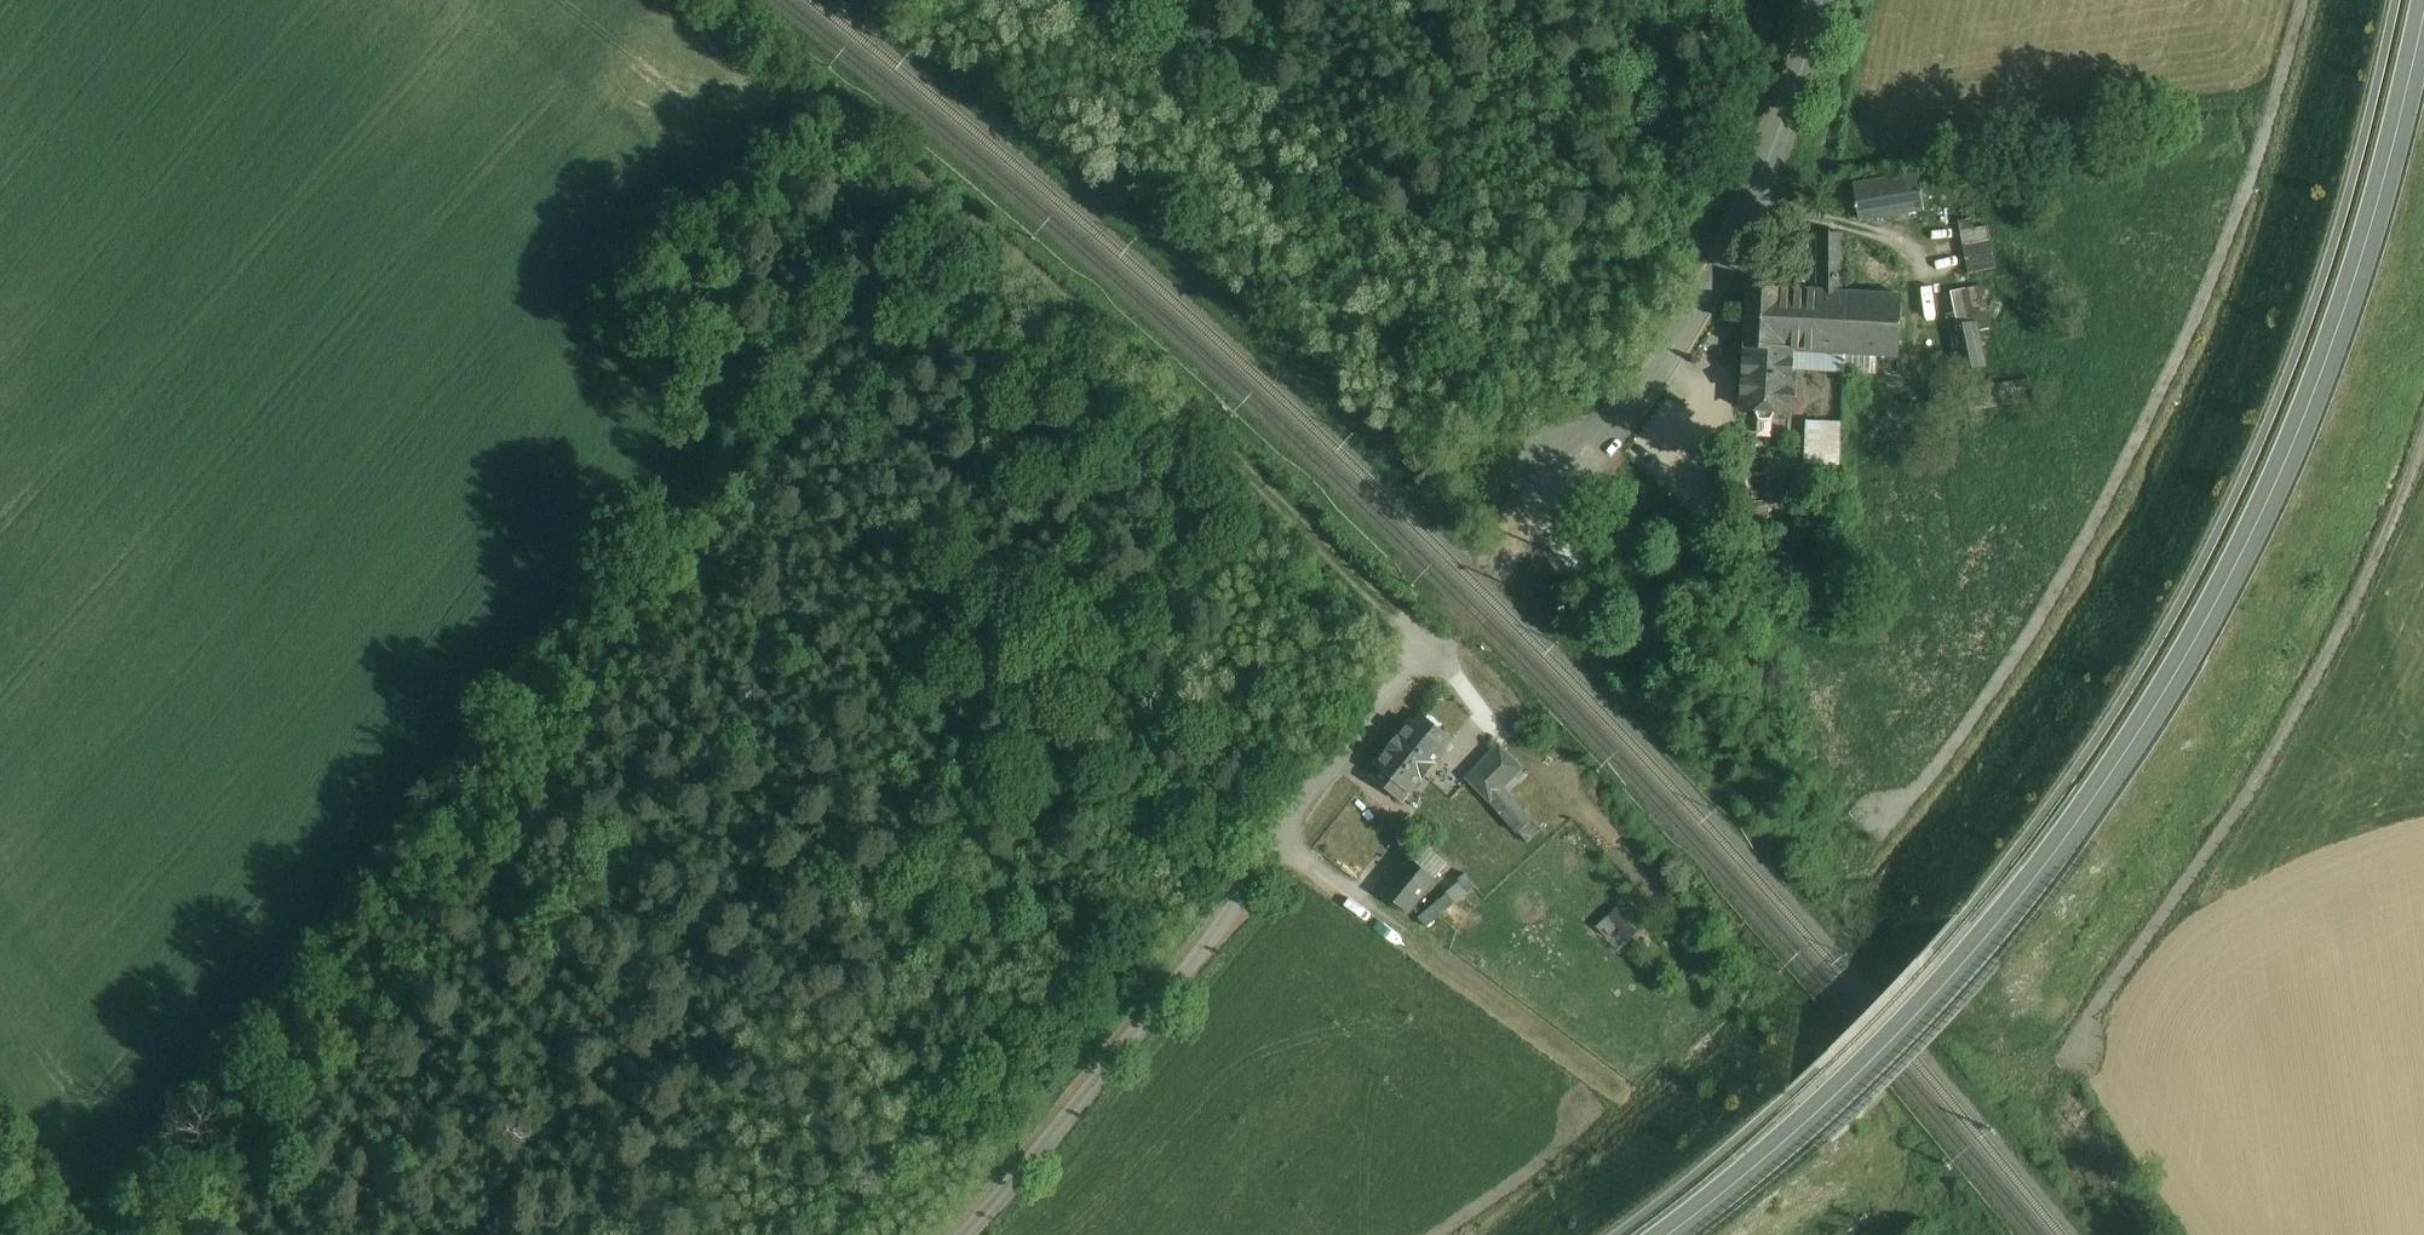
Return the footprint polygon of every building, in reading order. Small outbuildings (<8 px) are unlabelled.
[(1915,175),(1855,184),(1860,220),(1920,211),(1915,175)] [(1962,231),(1972,272),(1999,266),(1990,224),(1962,231)] [(1776,350),(1779,287),(1749,285),(1745,348),(1776,350)] [(1779,287),(1776,350),(1794,351),(1844,354),(1848,291),(1779,287)] [(1848,291),(1844,354),(1899,357),(1902,294),(1848,291)] [(1976,317),(1950,323),(1960,372),(1987,366),(1976,317)] [(1776,350),(1745,348),(1742,407),(1791,409),(1794,351),(1776,350)] [(1808,461),(1843,462),(1843,419),(1808,419),(1808,461)] [(1399,736),(1394,743),(1429,771),(1434,764),(1447,748),(1443,745),(1450,737),(1423,715),(1417,724),(1413,721),(1400,737),(1399,736)] [(1380,769),(1373,778),(1399,799),(1407,790),(1410,793),(1423,777),(1424,778),(1429,771),(1394,743),(1388,750),(1389,750),(1376,766),(1380,769)] [(1499,746),(1467,778),(1489,800),(1522,768),(1499,746)] [(1489,800),(1477,809),(1491,825),(1504,815),(1517,831),(1530,821),(1503,789),(1489,800)] [(1530,821),(1517,831),(1531,847),(1544,836),(1530,821)] [(1434,878),(1410,858),(1383,892),(1407,912),(1434,878)] [(1453,885),(1462,896),(1478,884),(1469,873),(1453,885)] [(1431,924),(1461,898),(1452,887),(1422,913),(1431,924)] [(1617,902),(1596,926),(1614,946),(1625,936),(1635,944),(1646,933),(1617,902)]
